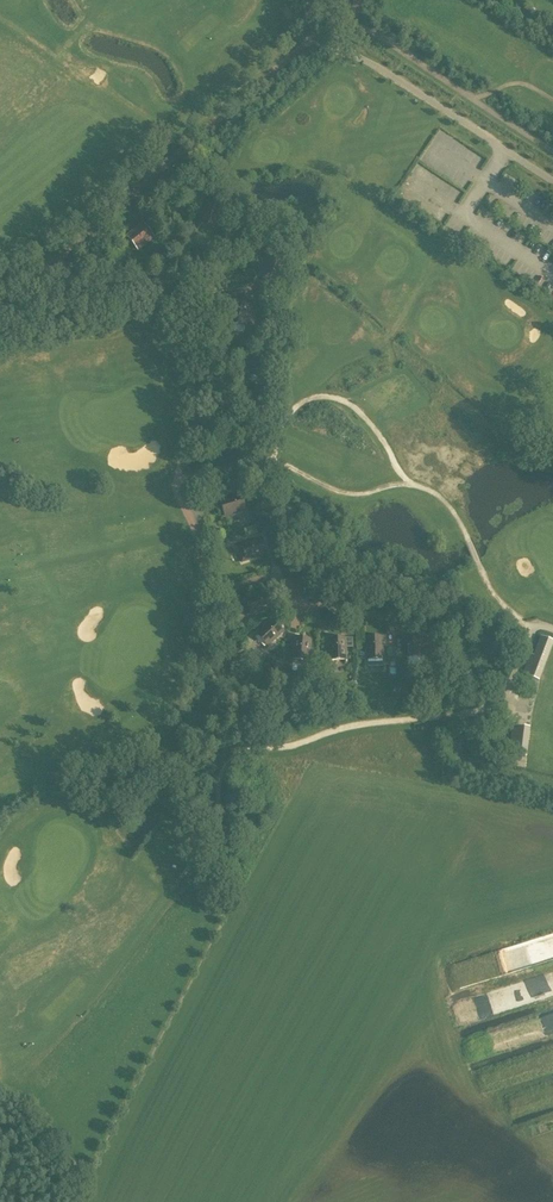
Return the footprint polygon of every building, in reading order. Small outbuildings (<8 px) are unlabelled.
[(208,204),(202,222),(214,226),(220,208),(208,204)] [(154,237),(142,224),(128,236),(138,249),(154,237)] [(262,251),(270,253),(273,243),(265,241),(262,251)] [(269,257),(265,274),(280,277),(284,260),(269,257)] [(230,323),(246,326),(250,306),(234,303),(230,323)] [(269,360),(253,357),(250,374),(266,377),(269,360)] [(245,481),(226,487),(229,495),(248,489),(245,481)] [(220,501),(224,516),(245,510),(241,495),(220,501)] [(244,530),(246,537),(254,534),(252,528),(244,530)] [(258,541),(237,547),(242,562),(263,556),(258,541)] [(267,593),(246,599),(250,614),(271,609),(267,593)] [(282,630),(273,621),(259,634),(268,644),(282,630)] [(540,633),(533,653),(526,651),(519,672),(539,679),(552,641),(552,638),(540,633)] [(407,637),(408,655),(420,655),(420,637),(407,637)] [(309,640),(296,638),(294,657),(306,659),(309,640)] [(368,638),(369,653),(381,653),(381,638),(368,638)] [(343,640),(331,640),(332,658),(344,658),(343,640)] [(388,648),(388,661),(396,660),(395,648),(388,648)] [(528,725),(511,724),(508,754),(526,755),(528,725)]
